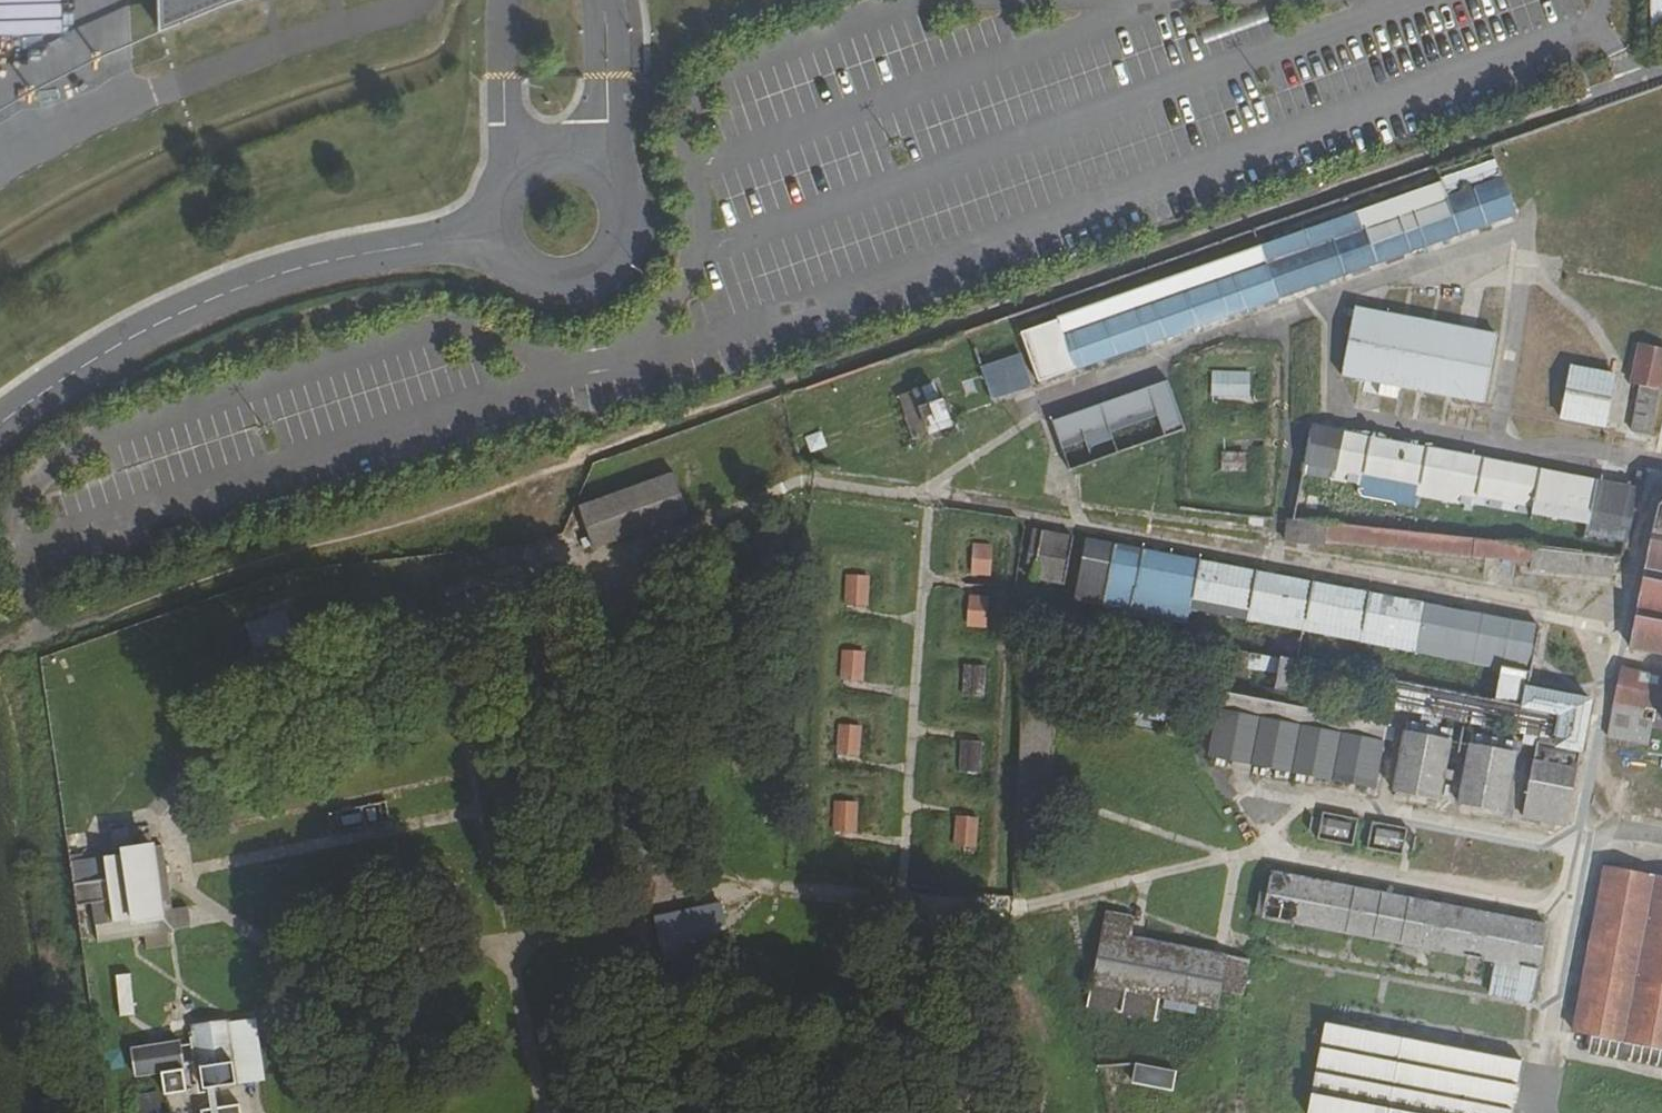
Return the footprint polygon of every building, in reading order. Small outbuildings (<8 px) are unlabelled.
[(148,27),(210,0),(147,0),(148,27)] [(1523,222),(1499,156),(1447,174),(1452,193),(1032,342),(1050,390),(1523,222)] [(1497,336),(1355,310),(1343,378),(1382,384),(1380,395),(1396,398),(1399,388),(1484,403),(1497,336)] [(1640,344),(1631,384),(1641,387),(1632,431),(1651,436),(1661,383),(1661,349),(1640,344)] [(991,402),(1032,387),(1019,352),(979,367),(991,402)] [(1616,377),(1571,368),(1561,417),(1606,427),(1616,377)] [(1250,399),(1250,371),(1210,372),(1211,399),(1250,399)] [(1185,431),(1168,384),(1055,424),(1073,471),(1185,431)] [(940,404),(933,386),(900,398),(915,440),(953,428),(945,402),(940,404)] [(1589,525),(1583,554),(1622,558),(1635,489),(1312,428),(1304,472),(1589,525)] [(576,503),(586,546),(687,521),(676,478),(576,503)] [(1649,573),(1661,575),(1661,514),(1649,573)] [(1284,542),(1530,564),(1531,543),(1286,522),(1284,542)] [(1038,576),(1106,588),(1114,546),(1046,534),(1038,576)] [(990,576),(992,546),(973,544),(971,575),(990,576)] [(1593,691),(1529,679),(1540,624),(1121,546),(1111,599),(1140,605),(1141,598),(1500,672),(1494,704),(1530,711),(1525,736),(1542,739),(1530,806),(1570,813),(1593,691)] [(844,605),(869,606),(870,576),(845,575),(844,605)] [(1628,654),(1661,661),(1661,586),(1644,583),(1628,654)] [(970,596),(966,626),(985,629),(989,598),(970,596)] [(238,648),(276,636),(265,601),(227,613),(238,648)] [(954,794),(972,790),(984,788),(958,643),(927,649),(954,794)] [(840,681),(863,682),(864,651),(841,650),(840,681)] [(1117,709),(1175,721),(1180,700),(1122,687),(1117,709)] [(1228,747),(1389,779),(1399,729),(1238,698),(1228,747)] [(836,756),(860,757),(860,725),(837,725),(836,756)] [(1418,786),(1449,791),(1458,740),(1426,735),(1418,786)] [(1473,795),(1511,802),(1520,751),(1481,744),(1473,795)] [(968,874),(986,871),(972,790),(954,794),(968,874)] [(93,909),(173,899),(163,811),(150,812),(159,882),(91,890),(93,909)] [(115,816),(96,819),(99,842),(78,845),(83,891),(91,890),(159,882),(150,812),(115,816)] [(1319,845),(1350,852),(1357,820),(1326,813),(1319,845)] [(1400,852),(1404,833),(1375,827),(1371,846),(1400,852)] [(1610,868),(1578,1035),(1595,1038),(1592,1057),(1661,1070),(1661,877),(1610,868)] [(1459,974),(1475,978),(1478,963),(1503,967),(1497,997),(1536,1005),(1551,927),(1278,876),(1276,891),(1264,888),(1259,918),(1463,956),(1459,974)] [(644,950),(698,939),(690,894),(635,904),(644,950)] [(1244,961),(1141,939),(1144,927),(1113,920),(1100,980),(1234,1009),(1244,961)] [(114,976),(117,1017),(133,1016),(130,975),(114,976)] [(192,1067),(216,1064),(212,1023),(188,1026),(192,1067)] [(1528,1065),(1328,1027),(1314,1112),(1518,1112),(1528,1065)] [(135,1076),(178,1071),(174,1043),(131,1048),(135,1076)] [(1132,1081),(1170,1093),(1174,1079),(1136,1067),(1132,1081)]
